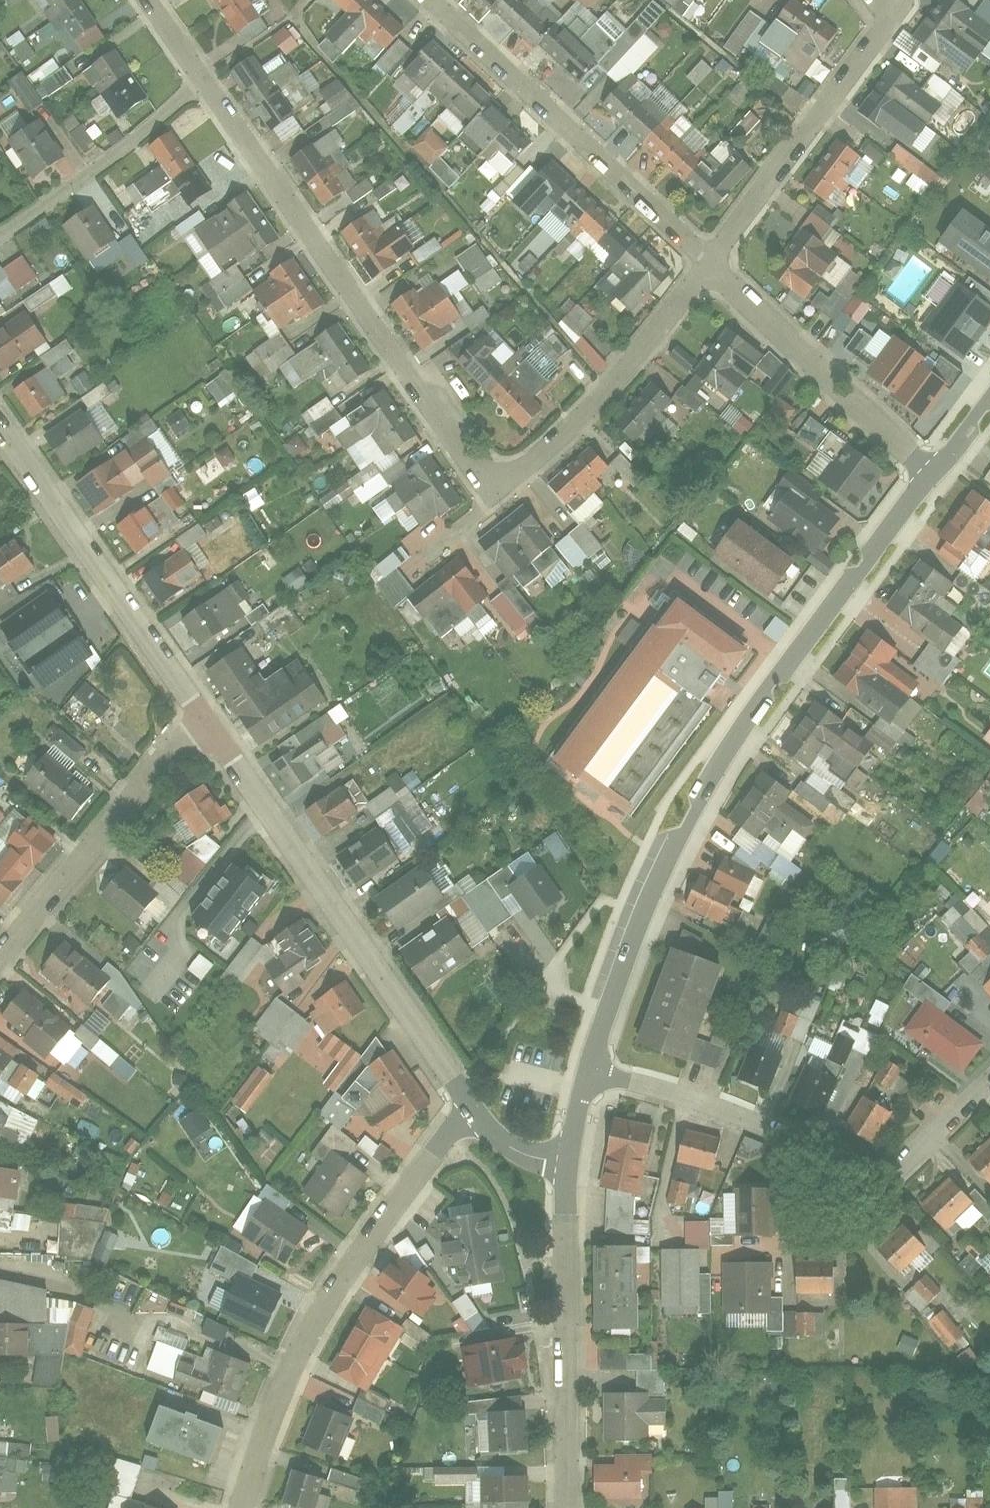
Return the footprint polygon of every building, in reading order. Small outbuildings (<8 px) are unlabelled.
[(83,0),(46,0),(81,47),(104,29),(83,0)] [(238,25),(236,26),(238,28),(267,6),(263,0),(219,0),(238,25)] [(390,0),(337,0),(387,48),(413,22),(390,0)] [(540,0),(492,0),(585,84),(607,60),(540,0)] [(693,0),(662,0),(683,15),(693,0)] [(965,74),(981,54),(958,36),(977,13),(962,0),(951,0),(920,38),(965,74)] [(826,45),(796,22),(772,54),(802,77),(826,45)] [(285,27),(271,37),(284,55),(298,45),(285,27)] [(21,34),(10,41),(22,61),(33,54),(21,34)] [(543,147),(429,36),(404,61),(518,172),(543,147)] [(371,66),(380,76),(406,52),(398,43),(371,66)] [(133,119),(152,104),(112,52),(93,67),(133,119)] [(51,59),(29,74),(35,83),(58,68),(51,59)] [(289,92),(263,59),(237,79),(282,136),(326,101),(308,77),(289,92)] [(698,87),(713,69),(700,59),(686,77),(698,87)] [(63,67),(33,88),(21,71),(6,81),(27,111),(72,79),(63,67)] [(928,129),(947,103),(901,68),(867,113),(889,130),(903,110),(928,129)] [(718,212),(740,185),(631,82),(608,108),(718,212)] [(333,126),(355,110),(348,100),(325,116),(333,126)] [(749,110),(734,127),(745,136),(760,120),(749,110)] [(6,136),(25,123),(17,112),(0,124),(0,127),(6,136)] [(12,141),(37,178),(65,159),(40,122),(12,141)] [(84,150),(93,143),(82,128),(73,135),(84,150)] [(214,189),(174,132),(149,150),(189,207),(214,189)] [(361,195),(323,142),(297,161),(334,214),(361,195)] [(866,163),(841,142),(804,185),(828,206),(866,163)] [(913,173),(906,184),(924,196),(939,175),(896,144),(888,155),(913,173)] [(667,264),(563,164),(538,190),(621,269),(605,285),(627,306),(667,264)] [(378,199),(396,190),(391,180),(373,189),(378,199)] [(282,239),(247,194),(199,231),(234,276),(282,239)] [(115,242),(93,210),(66,228),(88,260),(115,242)] [(348,233),(382,282),(420,256),(398,224),(385,233),(373,216),(348,233)] [(805,295),(836,253),(812,235),(781,277),(805,295)] [(456,257),(481,294),(501,281),(476,244),(456,257)] [(330,304),(299,260),(253,292),(283,336),(330,304)] [(21,298),(29,312),(71,288),(64,275),(21,298)] [(469,321),(435,278),(397,307),(430,350),(469,321)] [(944,316),(984,349),(989,342),(989,300),(971,284),(944,316)] [(578,303),(556,324),(600,370),(607,363),(580,334),(595,321),(578,303)] [(0,322),(0,374),(46,339),(20,306),(0,322)] [(374,367),(341,324),(318,342),(351,385),(374,367)] [(730,401),(762,361),(720,327),(688,367),(730,401)] [(894,335),(885,347),(860,327),(841,351),(892,391),(920,356),(894,335)] [(589,328),(582,334),(601,355),(607,349),(589,328)] [(539,404),(479,344),(459,364),(519,424),(539,404)] [(68,397),(43,363),(17,383),(41,416),(68,397)] [(71,378),(76,391),(92,385),(87,372),(71,378)] [(205,385),(220,405),(233,396),(219,375),(205,385)] [(949,399),(927,379),(899,409),(921,430),(949,399)] [(679,407),(654,384),(616,423),(641,447),(679,407)] [(422,436),(390,391),(350,420),(383,465),(422,436)] [(308,422),(333,408),(327,398),(302,413),(308,422)] [(779,398),(767,414),(783,426),(795,410),(779,398)] [(107,436),(89,410),(48,438),(66,464),(107,436)] [(617,474),(592,446),(549,483),(574,512),(617,474)] [(463,496),(429,450),(389,480),(422,526),(463,496)] [(835,487),(854,502),(879,472),(860,457),(835,487)] [(114,462),(85,482),(105,511),(134,491),(114,462)] [(790,489),(772,511),(816,549),(834,528),(790,489)] [(989,531),(989,501),(979,492),(943,538),(969,558),(989,531)] [(576,561),(530,502),(484,538),(504,564),(532,543),(558,575),(576,561)] [(168,533),(147,506),(120,527),(141,554),(168,533)] [(614,538),(596,517),(568,540),(586,561),(614,538)] [(442,530),(432,519),(413,536),(423,546),(442,530)] [(747,525),(723,553),(771,593),(794,565),(747,525)] [(0,552),(0,602),(45,567),(21,536),(0,552)] [(989,565),(989,542),(971,566),(983,574),(989,565)] [(207,574),(183,546),(147,577),(171,605),(207,574)] [(401,546),(374,565),(382,577),(409,558),(401,546)] [(456,557),(406,596),(436,634),(485,595),(456,557)] [(965,623),(936,602),(953,578),(926,558),(893,604),(950,645),(965,623)] [(492,599),(516,642),(530,634),(506,591),(492,599)] [(554,756),(629,812),(754,648),(679,592),(554,756)] [(234,629),(207,595),(180,617),(208,650),(234,629)] [(100,650),(83,623),(38,651),(55,679),(100,650)] [(891,657),(868,641),(839,683),(897,724),(909,706),(874,681),(891,657)] [(207,666),(263,745),(328,700),(296,654),(264,676),(240,643),(207,666)] [(87,735),(110,700),(81,681),(59,717),(87,735)] [(817,702),(786,749),(812,766),(829,741),(863,763),(877,741),(817,702)] [(982,738),(989,745),(989,728),(982,738)] [(337,767),(318,739),(280,765),(299,793),(337,767)] [(90,795),(39,753),(15,782),(67,824),(90,795)] [(792,797),(766,775),(732,816),(758,838),(792,797)] [(434,823),(401,777),(362,805),(378,828),(396,814),(413,838),(434,823)] [(978,816),(989,799),(989,783),(985,779),(965,807),(978,816)] [(231,815),(198,780),(172,804),(205,839),(231,815)] [(366,818),(343,786),(308,811),(331,843),(366,818)] [(0,803),(0,824),(10,811),(0,803)] [(22,823),(0,849),(0,892),(2,894),(45,842),(22,823)] [(401,857),(381,829),(341,859),(361,886),(401,857)] [(169,869),(179,877),(196,856),(185,848),(169,869)] [(253,904),(278,881),(254,855),(229,877),(253,904)] [(153,894),(121,868),(96,900),(128,926),(153,894)] [(561,900),(539,868),(512,887),(533,918),(561,900)] [(428,873),(385,900),(402,927),(445,900),(428,873)] [(500,873),(465,894),(487,930),(508,917),(499,903),(513,894),(500,873)] [(722,911),(733,886),(708,875),(697,900),(722,911)] [(336,946),(306,902),(254,939),(223,921),(202,953),(254,990),(278,953),(294,976),(336,946)] [(964,944),(986,925),(971,908),(962,916),(953,907),(941,917),(964,944)] [(454,932),(411,954),(422,976),(465,954),(454,932)] [(112,973),(59,933),(35,964),(87,1004),(112,973)] [(966,943),(979,961),(989,952),(989,947),(979,933),(966,943)] [(717,959),(681,947),(645,1050),(681,1062),(717,959)] [(201,980),(213,965),(199,954),(187,969),(201,980)] [(380,1009),(352,969),(325,988),(353,1028),(380,1009)] [(19,988),(0,1014),(0,1019),(55,1059),(76,1030),(19,988)] [(101,1005),(118,1020),(132,1004),(114,990),(101,1005)] [(806,1042),(817,1001),(805,998),(800,1017),(786,1013),(780,1036),(806,1042)] [(867,1022),(879,1027),(887,1005),(875,1001),(867,1022)] [(908,1029),(961,1069),(980,1044),(927,1004),(908,1029)] [(292,1011),(267,1040),(297,1065),(321,1035),(292,1011)] [(324,1053),(338,1062),(323,1086),(335,1093),(360,1054),(327,1033),(311,1057),(319,1062),(324,1053)] [(774,1089),(792,1049),(763,1036),(745,1076),(774,1089)] [(438,1093),(399,1037),(372,1056),(411,1112),(438,1093)] [(0,1049),(0,1089),(4,1091),(11,1078),(34,1092),(44,1076),(0,1049)] [(846,1077),(815,1059),(790,1102),(820,1120),(846,1077)] [(891,1090),(900,1068),(890,1063),(880,1085),(891,1090)] [(245,1113),(273,1077),(258,1066),(230,1102),(245,1113)] [(51,1073),(44,1086),(80,1107),(88,1094),(51,1073)] [(901,1109),(870,1090),(844,1131),(876,1151),(901,1109)] [(15,1145),(30,1111),(12,1103),(6,1116),(0,1113),(0,1139),(15,1145)] [(336,1138),(352,1118),(334,1104),(318,1124),(336,1138)] [(198,1107),(178,1121),(192,1141),(211,1127),(198,1107)] [(673,1130),(631,1117),(610,1187),(651,1200),(673,1130)] [(731,1144),(693,1132),(682,1164),(721,1177),(731,1144)] [(365,1133),(357,1144),(381,1163),(390,1152),(365,1133)] [(741,1139),(737,1161),(769,1167),(773,1145),(741,1139)] [(365,1173),(330,1146),(294,1194),(330,1221),(365,1173)] [(970,1165),(989,1186),(989,1146),(970,1165)] [(8,1157),(0,1156),(0,1198),(8,1198),(8,1157)] [(111,1195),(84,1184),(66,1228),(92,1240),(111,1195)] [(979,1211),(952,1184),(923,1212),(949,1239),(979,1211)] [(776,1195),(745,1195),(745,1240),(777,1239),(776,1195)] [(291,1264),(313,1234),(263,1198),(241,1228),(291,1264)] [(485,1232),(456,1224),(444,1269),(473,1277),(485,1232)] [(930,1247),(908,1225),(880,1254),(902,1275),(930,1247)] [(696,1305),(695,1245),(663,1246),(663,1306),(696,1305)] [(380,1300),(409,1318),(429,1284),(407,1246),(392,1253),(400,1266),(380,1300)] [(641,1338),(641,1248),(606,1248),(606,1338),(641,1338)] [(761,1259),(730,1259),(730,1318),(761,1318),(761,1259)] [(839,1264),(802,1265),(802,1299),(840,1298),(839,1264)] [(903,1296),(921,1312),(942,1290),(924,1273),(903,1296)] [(33,1359),(33,1395),(59,1395),(59,1357),(79,1357),(87,1308),(29,1287),(0,1280),(0,1359),(33,1359)] [(262,1332),(277,1301),(234,1281),(219,1311),(262,1332)] [(944,1309),(928,1319),(947,1349),(963,1339),(944,1309)] [(784,1312),(786,1337),(803,1336),(801,1311),(784,1312)] [(803,1336),(814,1336),(815,1312),(804,1311),(803,1336)] [(816,1314),(815,1335),(823,1335),(824,1314),(816,1314)] [(201,1332),(220,1341),(227,1328),(207,1318),(201,1332)] [(398,1338),(364,1319),(333,1377),(366,1396),(398,1338)] [(516,1381),(515,1336),(483,1337),(484,1382),(516,1381)] [(195,1350),(184,1377),(236,1397),(253,1356),(222,1344),(217,1358),(195,1350)] [(660,1353),(633,1354),(633,1389),(599,1390),(600,1450),(634,1449),(634,1423),(662,1423),(660,1353)] [(336,1450),(357,1409),(331,1395),(310,1436),(336,1450)] [(212,1458),(222,1428),(154,1404),(143,1435),(212,1458)] [(521,1459),(521,1404),(491,1404),(491,1434),(491,1459),(521,1459)] [(116,1457),(106,1491),(132,1498),(141,1465),(116,1457)] [(300,1469),(286,1507),(321,1507),(331,1480),(300,1469)] [(596,1475),(596,1507),(641,1507),(641,1475),(596,1475)] [(527,1476),(428,1476),(428,1492),(465,1492),(465,1507),(527,1507),(527,1476)] [(849,1478),(835,1478),(835,1507),(849,1507),(849,1478)] [(733,1491),(718,1491),(718,1497),(705,1497),(705,1507),(733,1507),(733,1491)] [(979,1497),(954,1498),(954,1507),(980,1507),(979,1497)] [(915,1499),(881,1499),(881,1507),(915,1507),(915,1499)]
